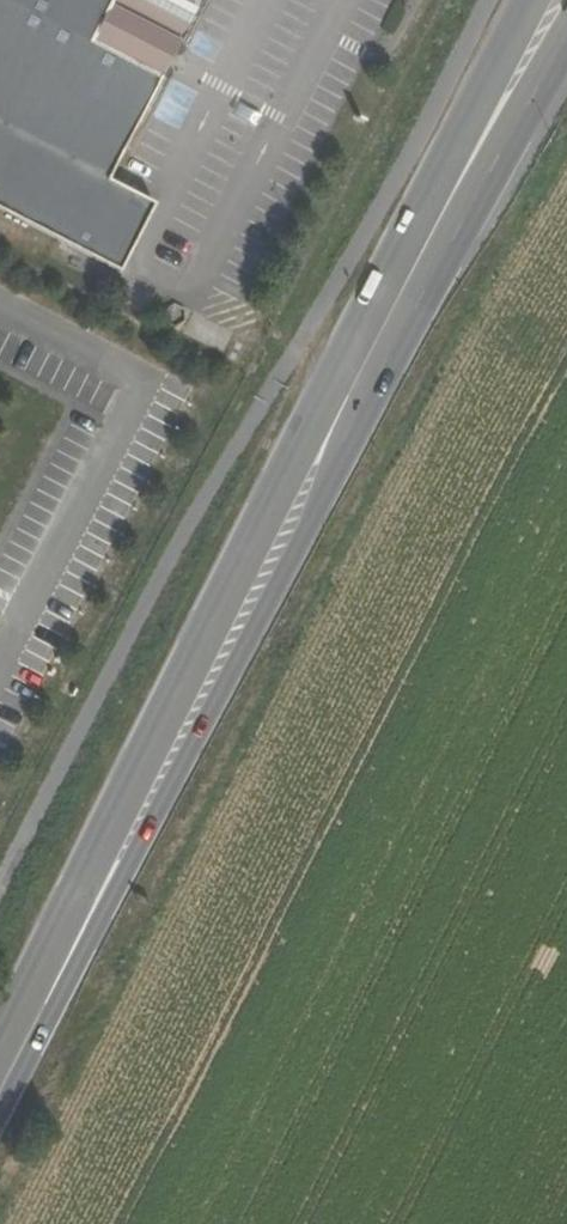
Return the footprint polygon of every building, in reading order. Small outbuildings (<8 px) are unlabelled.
[(119,280),(153,214),(108,191),(161,88),(91,52),(118,0),(0,0),(0,219),(119,280)] [(91,52),(161,88),(205,0),(118,0),(91,52)]
